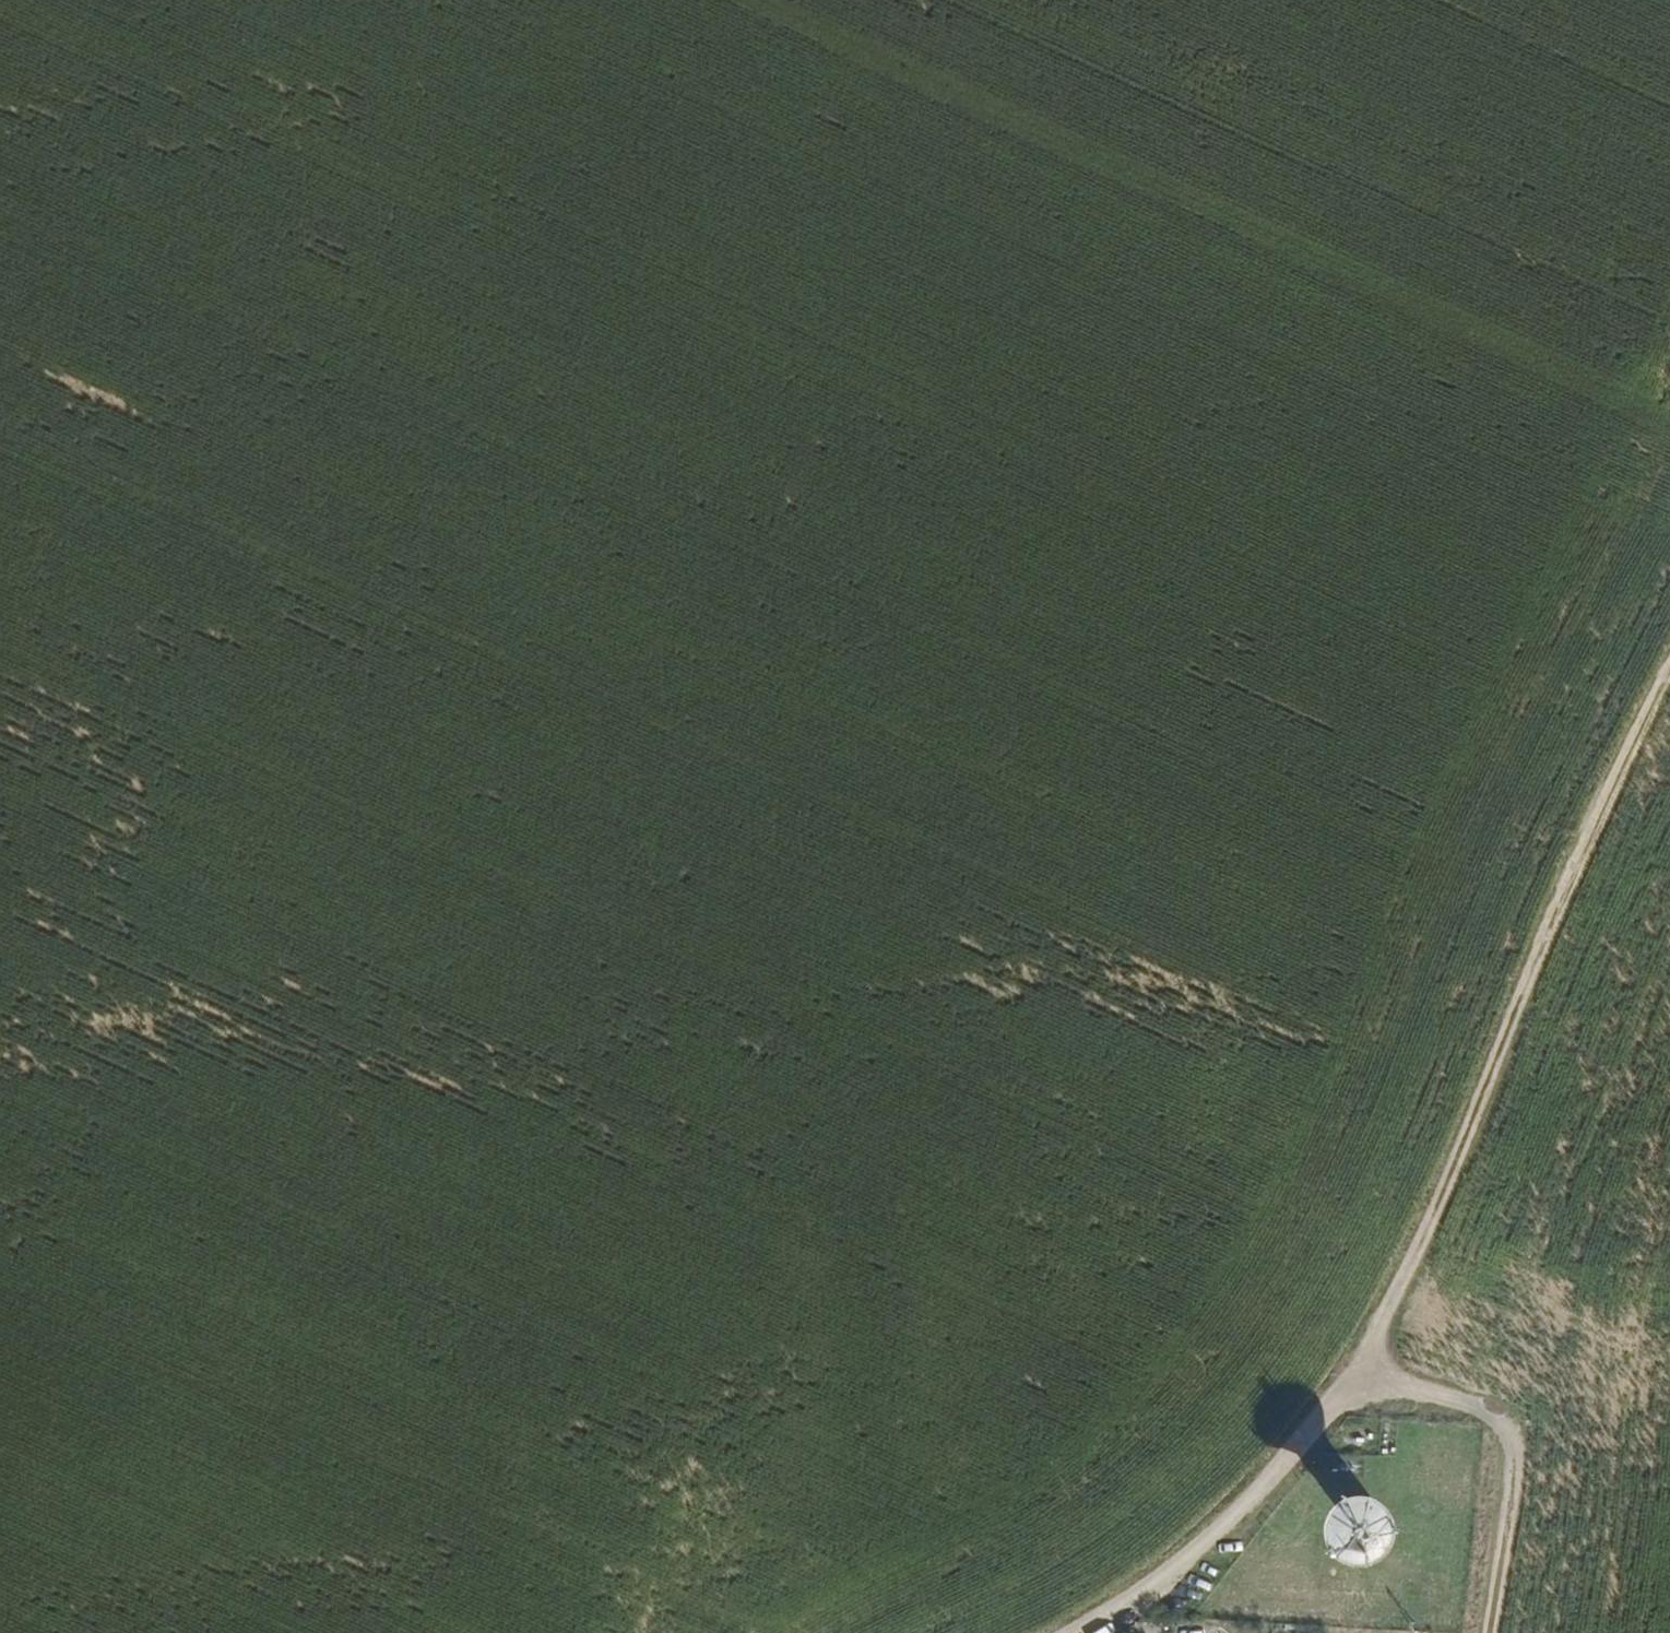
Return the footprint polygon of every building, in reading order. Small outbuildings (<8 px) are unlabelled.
[(1366,1499),(1355,1499),(1345,1502),(1336,1508),(1329,1517),(1326,1529),(1327,1541),(1331,1551),(1340,1560),(1350,1565),(1362,1567),(1374,1564),(1383,1558),(1391,1549),(1394,1538),(1394,1528),(1391,1517),(1385,1509),(1376,1502),(1366,1499)]
